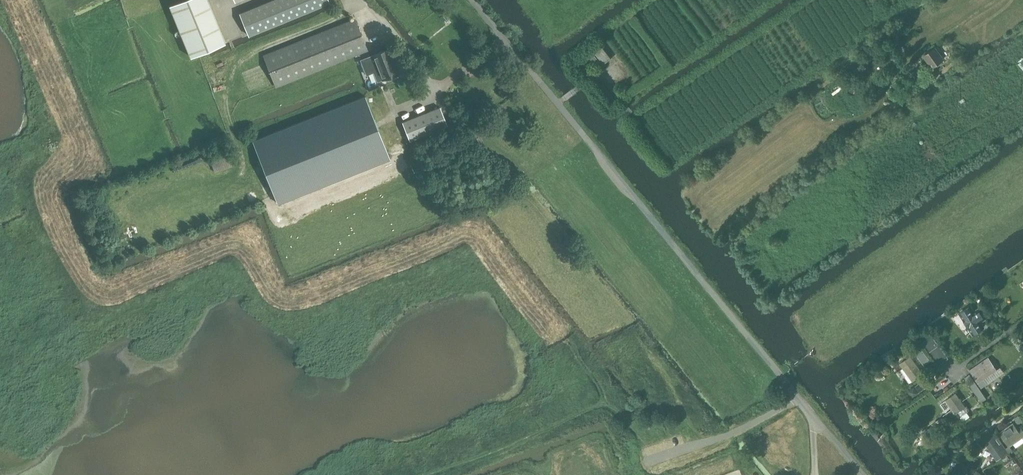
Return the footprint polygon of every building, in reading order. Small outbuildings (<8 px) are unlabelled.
[(190,56),(225,42),(208,0),(180,0),(169,4),(190,56)] [(239,12),(248,33),(248,35),(249,36),(326,4),(327,4),(330,2),(329,0),(269,0),(239,12)] [(276,87),(368,50),(355,18),(263,55),(276,87)] [(604,64),(612,58),(600,43),(593,49),(604,64)] [(932,67),(943,59),(935,48),(924,56),(932,67)] [(389,49),(360,59),(366,74),(374,72),(377,81),(391,76),(392,78),(398,76),(397,73),(398,73),(389,49)] [(594,55),(590,58),(594,64),(598,61),(594,55)] [(611,105),(616,101),(602,82),(597,85),(611,105)] [(252,141),(277,203),(390,158),(365,96),(252,141)] [(440,107),(402,122),(410,140),(448,126),(440,107)] [(227,155),(210,162),(215,172),(231,165),(227,155)] [(970,305),(958,313),(972,335),(984,327),(980,321),(984,319),(978,308),(973,311),(970,305)] [(922,339),(938,364),(948,357),(932,333),(922,339)] [(916,352),(916,353),(925,364),(929,360),(921,350),(921,349),(921,348),(916,341),(908,347),(911,351),(914,349),(916,352)] [(909,356),(900,362),(903,367),(912,380),(921,374),(912,361),(909,356)] [(988,357),(970,370),(982,387),(987,383),(984,378),(996,369),(988,357)] [(981,402),(986,398),(970,373),(965,377),(981,402)] [(927,385),(923,379),(914,385),(919,391),(927,385)] [(917,392),(913,386),(907,390),(911,396),(917,392)] [(955,413),(964,407),(955,394),(946,400),(955,413)] [(1008,443),(1005,445),(1008,451),(1012,449),(1009,445),(1022,435),(1022,430),(1020,425),(1016,427),(1013,422),(999,432),(1008,443)] [(1005,453),(991,433),(979,441),(983,448),(987,445),(997,458),(1005,453)]
